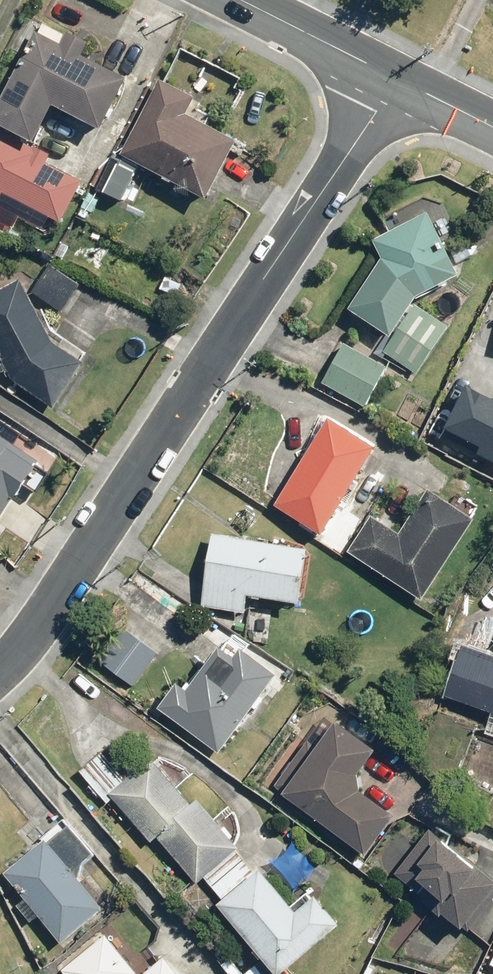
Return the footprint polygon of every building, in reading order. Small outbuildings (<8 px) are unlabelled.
[(42,33),(39,32),(11,90),(5,100),(0,111),(0,120),(40,140),(58,103),(109,128),(134,78),(85,54),(91,43),(47,22),(42,33)] [(201,94),(165,76),(127,153),(214,196),(225,173),(243,137),(192,112),(201,94)] [(88,180),(50,163),(54,154),(0,129),(0,205),(5,195),(67,224),(88,180)] [(451,326),(415,304),(424,290),(461,269),(428,211),(375,238),(385,256),(353,305),(398,333),(386,352),(422,374),(451,326)] [(24,284),(4,298),(0,294),(0,349),(17,382),(59,406),(89,363),(66,350),(61,347),(24,284)] [(389,363),(346,342),(333,368),(325,383),(368,405),(389,363)] [(380,442),(330,415),(282,502),(333,530),(380,442)] [(1,519),(9,509),(18,497),(26,502),(46,465),(2,433),(0,435),(0,518),(1,519)] [(425,593),(474,514),(437,492),(409,537),(373,514),(351,548),(425,593)] [(210,589),(208,608),(248,612),(250,593),(308,599),(314,541),(216,531),(210,589)] [(161,653),(122,623),(93,658),(132,690),(161,653)] [(220,753),(282,671),(233,635),(217,657),(196,684),(183,675),(159,707),(220,753)] [(469,639),(450,694),(492,709),(492,648),(469,639)] [(309,740),(275,784),(366,855),(401,809),(360,778),(384,748),(345,718),(321,749),(309,740)] [(155,754),(111,788),(154,843),(161,837),(199,885),(245,848),(202,794),(193,802),(155,754)] [(446,905),(471,924),(492,895),(492,872),(485,865),(487,862),(448,832),(445,835),(433,826),(400,871),(418,885),(422,879),(450,900),(446,905)] [(56,836),(4,871),(62,944),(111,905),(56,836)] [(267,953),(242,973),(291,973),(288,970),(346,921),(319,890),(302,904),(267,863),(223,900),(267,953)] [(161,949),(142,967),(110,935),(69,973),(185,973),(161,949)]
